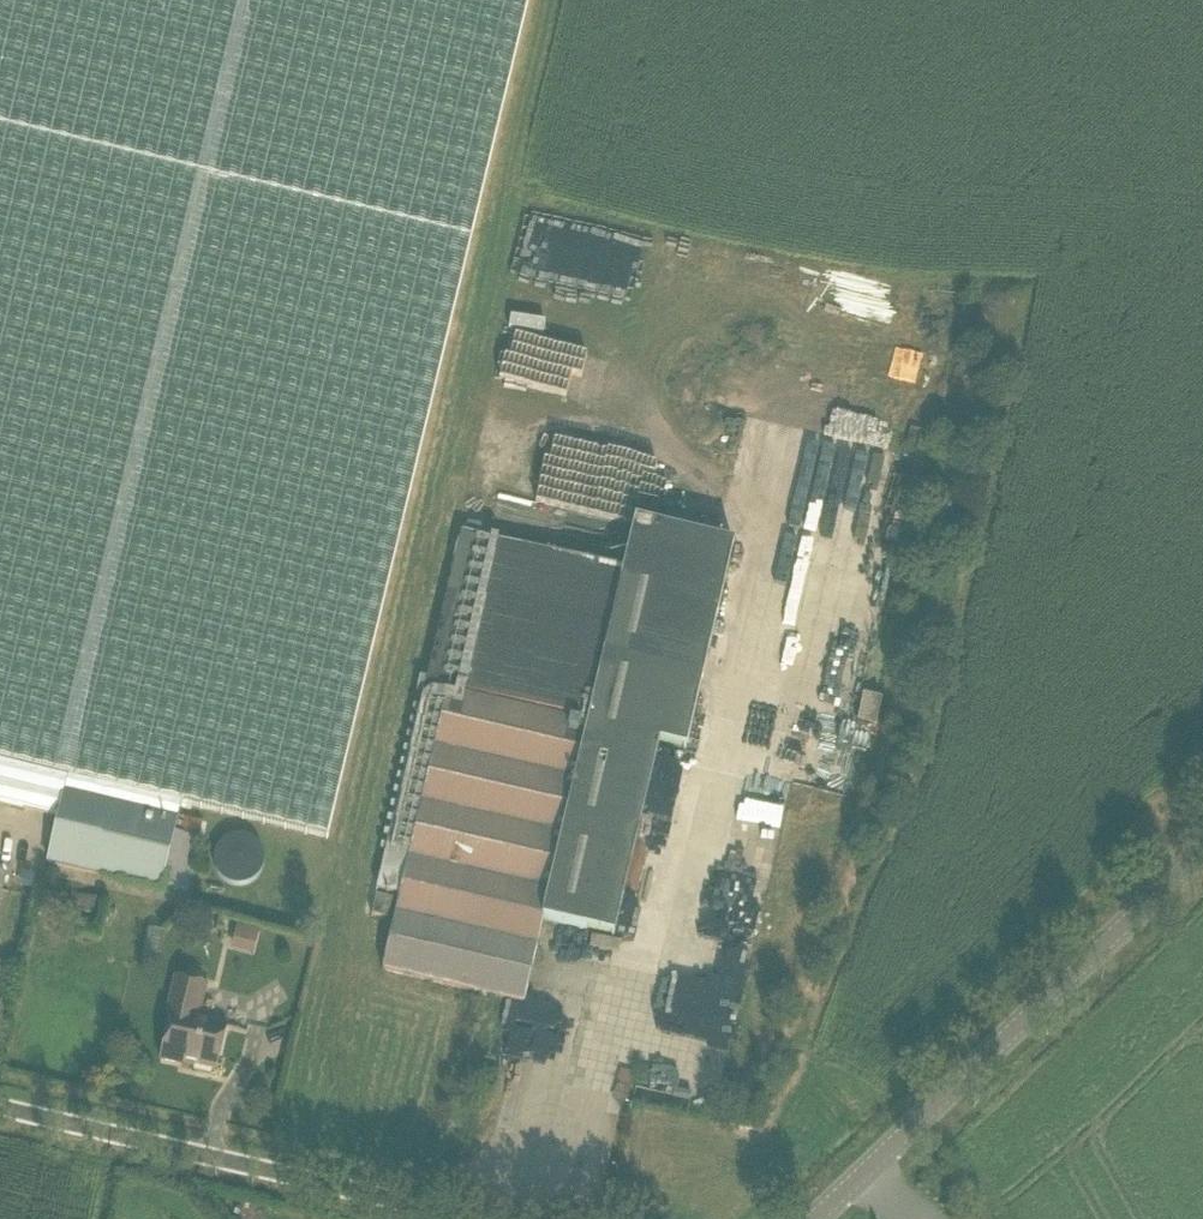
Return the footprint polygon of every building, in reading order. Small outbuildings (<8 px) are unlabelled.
[(59,817),(48,865),(160,891),(189,893),(203,826),(178,818),(181,805),(328,840),(526,0),(0,0),(0,803),(59,817)] [(461,535),(378,891),(400,897),(383,972),(524,1005),(544,922),(615,939),(660,746),(687,752),(734,547),(635,524),(624,573),(461,535)] [(857,724),(876,728),(882,700),(864,696),(857,724)] [(791,746),(783,781),(861,798),(870,754),(854,751),(857,734),(816,725),(811,750),(791,746)] [(775,800),(750,898),(765,902),(790,804),(775,800)] [(74,894),(69,913),(93,919),(98,900),(74,894)] [(377,897),(372,917),(388,921),(393,901),(377,897)] [(183,1064),(217,1072),(227,1027),(199,1020),(207,986),(176,979),(168,1014),(172,1015),(161,1062),(182,1067),(183,1064)] [(482,1090),(493,1092),(497,1076),(486,1073),(482,1090)]
